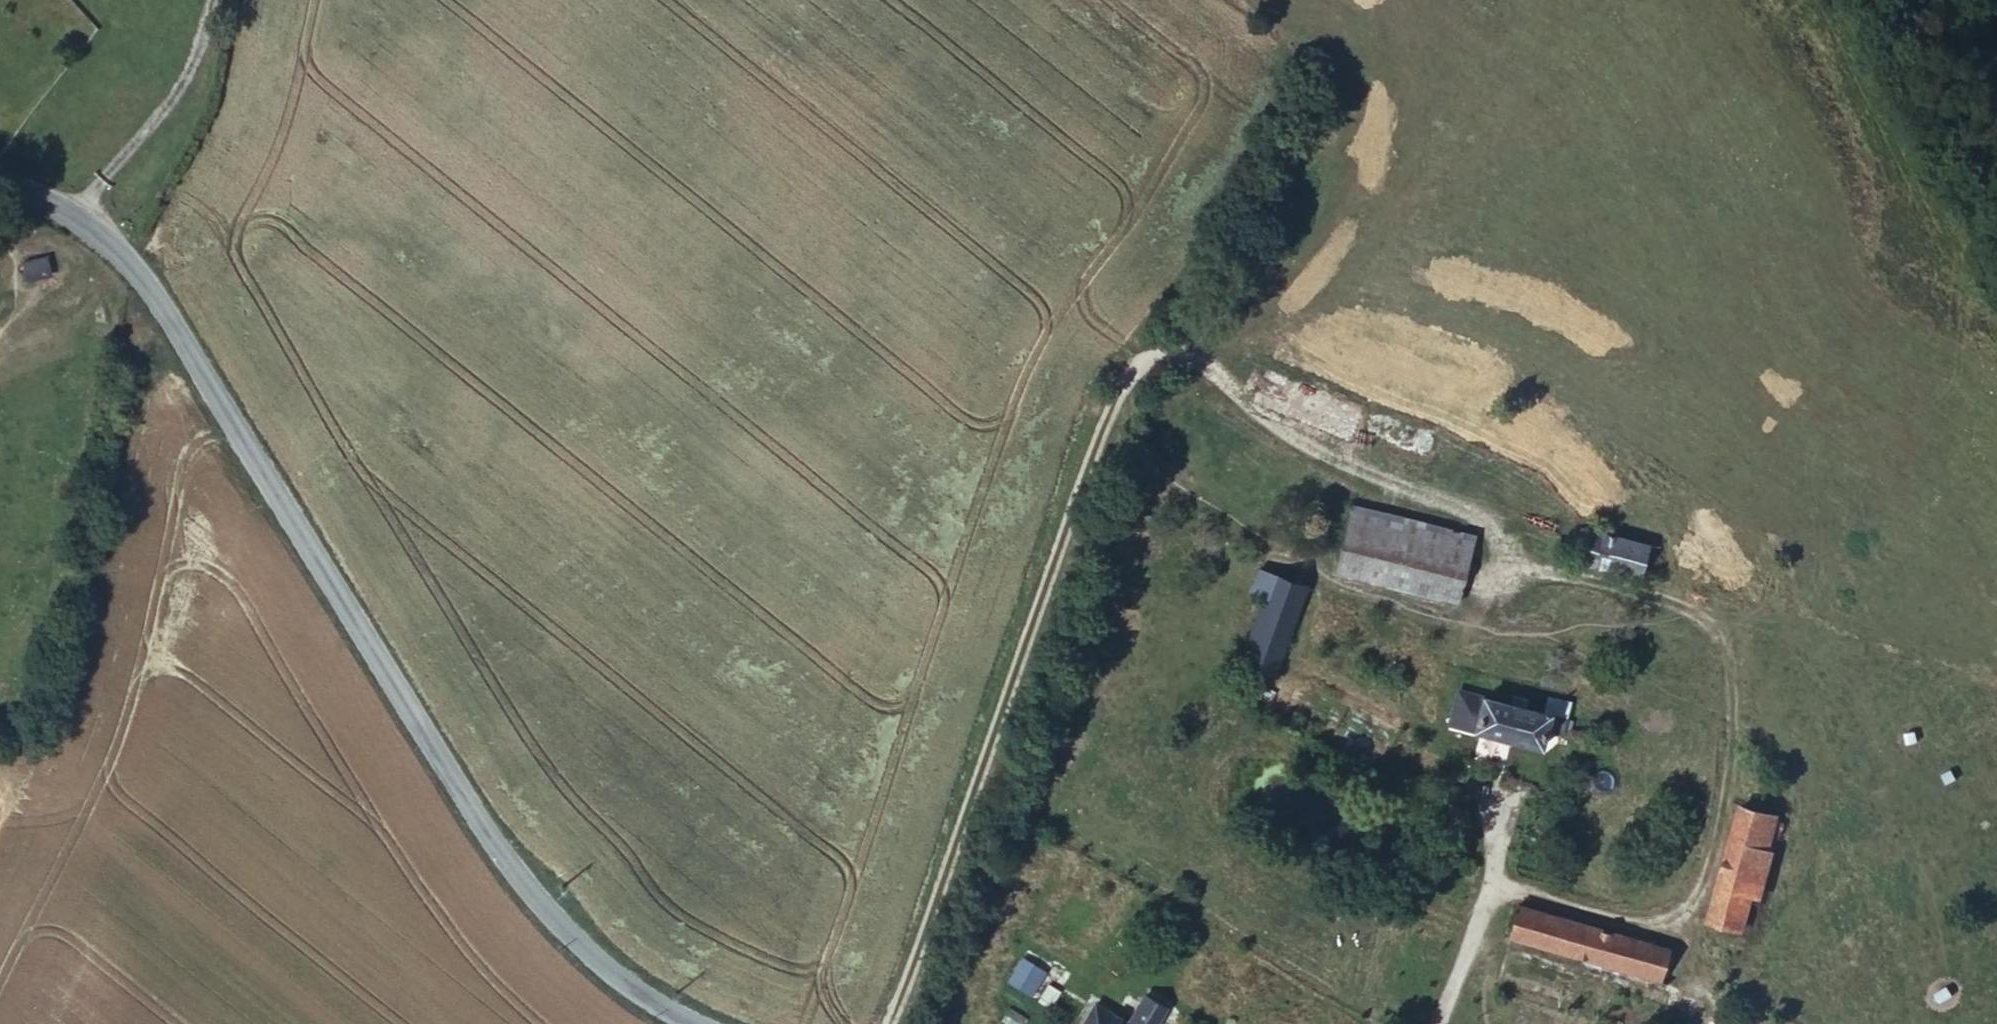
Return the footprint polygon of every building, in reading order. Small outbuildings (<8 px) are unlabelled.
[(26,277),(52,275),(51,256),(24,259),(26,277)] [(1527,509),(1371,463),(1339,559),(1460,597),(1481,529),(1755,608),(1766,577),(1551,515),(1554,505),(1531,496),(1527,509)] [(1281,664),(1321,542),(1290,530),(1279,567),(1264,562),(1256,586),(1269,589),(1246,653),(1281,664)] [(1575,697),(1553,689),(1547,706),(1527,699),(1528,694),(1516,689),(1514,696),(1465,680),(1455,712),(1546,740),(1550,722),(1566,726),(1575,697)] [(1770,859),(1784,814),(1745,801),(1707,913),(1738,923),(1749,888),(1758,892),(1763,877),(1775,880),(1781,862),(1770,859)] [(1654,976),(1663,946),(1516,902),(1507,931),(1654,976)] [(1147,1023),(1150,1023),(1167,996),(1146,985),(1130,1015),(1147,1023)] [(1130,1015),(1094,995),(1078,1023),(1079,1023),(1147,1023),(1130,1015)]
